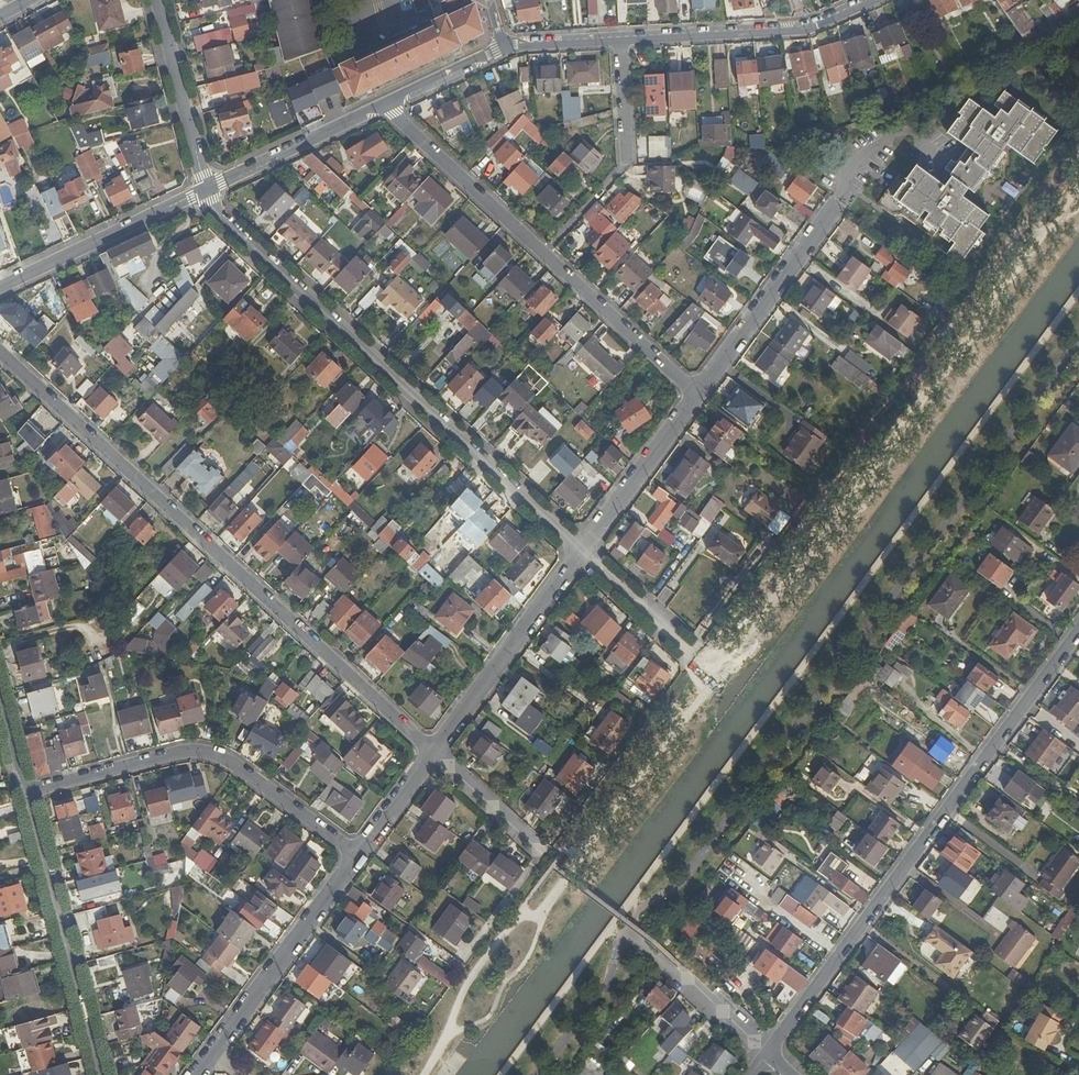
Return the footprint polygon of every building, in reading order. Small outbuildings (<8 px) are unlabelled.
[(117,0),(91,0),(99,31),(123,25),(117,0)] [(212,6),(219,5),(220,9),(232,6),(231,1),(236,0),(211,0),(212,6)] [(323,50),(311,0),(273,0),(270,1),(281,47),(267,50),(271,65),(279,63),(323,50)] [(323,50),(334,73),(344,69),(343,67),(436,22),(432,5),(430,6),(429,0),(311,0),(323,50)] [(504,8),(515,6),(517,4),(520,21),(527,20),(530,19),(531,22),(542,20),(538,0),(521,0),(517,1),(517,0),(502,0),(504,8)] [(589,16),(598,15),(597,0),(588,0),(589,16)] [(678,13),(678,0),(659,0),(660,14),(678,13)] [(693,10),(716,9),(716,0),(692,0),(693,10)] [(731,1),(734,0),(735,8),(741,8),(741,9),(754,7),(752,0),(730,0),(731,1)] [(763,11),(773,7),(770,1),(773,0),(760,0),(763,11)] [(953,0),(931,0),(939,18),(957,9),(953,0)] [(1004,11),(1007,9),(1002,2),(1005,1),(1010,7),(1020,0),(997,0),(1004,11)] [(237,43),(263,36),(260,24),(248,27),(246,16),(258,13),(255,4),(252,5),(229,11),(237,43)] [(1049,7),(1071,33),(1076,31),(1054,4),(1049,7)] [(1071,11),(1078,21),(1078,4),(1071,11)] [(445,18),(436,22),(343,67),(344,69),(334,73),(345,98),(354,93),(355,95),(356,94),(357,97),(359,96),(358,94),(363,91),(364,93),(366,92),(365,90),(449,50),(450,52),(452,51),(451,49),(456,47),(457,49),(459,48),(458,46),(459,45),(458,43),(481,33),(473,5),(472,5),(472,7),(447,20),(445,18)] [(910,13),(908,8),(900,11),(902,16),(910,13)] [(1026,44),(1030,50),(1053,40),(1045,30),(1033,37),(1022,21),(1021,22),(1019,19),(1017,16),(1013,10),(1006,14),(1026,44)] [(32,30),(43,51),(55,45),(52,39),(57,36),(59,39),(62,37),(61,34),(72,28),(63,12),(32,30)] [(897,44),(905,40),(899,23),(873,35),(876,44),(882,42),(886,54),(889,54),(894,52),(895,49),(899,48),(897,44)] [(11,38),(24,62),(43,51),(32,30),(31,28),(11,38)] [(229,45),(234,44),(230,29),(222,32),(225,46),(226,45),(229,45)] [(195,38),(198,52),(203,51),(225,46),(222,32),(195,38)] [(52,39),(55,45),(64,40),(62,37),(59,39),(57,36),(52,39)] [(865,62),(864,60),(872,58),(866,36),(844,42),(850,64),(861,61),(862,63),(865,62)] [(0,50),(0,67),(5,76),(13,72),(10,67),(12,65),(11,63),(17,60),(7,43),(0,47),(0,48),(1,50),(0,50)] [(840,43),(813,50),(816,65),(823,63),(825,70),(826,70),(828,76),(831,75),(843,72),(841,66),(846,64),(840,43)] [(1017,48),(1019,55),(1030,50),(1026,44),(1017,48)] [(205,71),(209,83),(212,83),(234,76),(226,45),(225,46),(203,51),(205,61),(208,70),(205,71)] [(229,45),(226,45),(234,76),(237,75),(229,45)] [(905,59),(914,56),(910,45),(902,49),(905,59)] [(101,46),(85,50),(88,56),(103,52),(101,46)] [(121,55),(126,76),(145,71),(140,50),(121,55)] [(791,55),(793,69),(796,78),(796,77),(799,91),(810,89),(807,75),(816,73),(811,51),(791,55)] [(106,62),(103,52),(88,56),(84,68),(106,62)] [(785,59),(787,70),(793,69),(791,55),(790,55),(785,56),(785,59)] [(759,85),(789,83),(787,70),(785,59),(756,61),(756,62),(759,85)] [(728,88),(726,60),(715,60),(716,89),(728,88)] [(587,80),(597,79),(596,62),(567,63),(568,82),(588,81),(587,80)] [(737,86),(759,85),(756,62),(746,63),(735,63),(737,86)] [(281,71),(279,63),(271,65),(268,66),(270,75),(281,71)] [(856,81),(865,77),(861,64),(853,67),(856,81)] [(536,92),(560,90),(559,66),(535,68),(536,92)] [(519,81),(528,81),(527,67),(518,67),(519,81)] [(972,67),(960,72),(963,78),(975,73),(972,67)] [(852,77),(850,70),(843,72),(831,75),(833,82),(852,77)] [(243,85),(240,74),(237,75),(234,76),(212,83),(215,93),(220,91),(221,95),(228,93),(227,89),(243,85)] [(668,117),(664,75),(645,76),(648,119),(668,117)] [(670,110),(696,108),(694,75),(667,76),(670,110)] [(320,83),(302,91),(311,109),(328,100),(320,83)] [(86,115),(113,108),(107,86),(95,88),(98,101),(96,101),(71,107),(70,110),(72,119),(86,115)] [(955,159),(948,168),(953,172),(953,173),(952,175),(945,185),(917,164),(906,178),(899,173),(878,203),(892,214),(902,212),(934,235),(930,240),(961,262),(984,231),(980,228),(990,214),(963,195),(970,187),(974,190),(977,187),(976,183),(985,185),(990,178),(997,178),(1003,169),(1002,162),(1006,156),(1005,149),(1003,148),(1008,141),(1035,161),(1045,147),(1043,146),(1046,142),(1047,143),(1058,128),(1016,97),(1017,96),(1004,86),(993,100),(999,105),(993,114),(968,94),(957,109),(960,111),(957,115),(956,113),(945,128),(970,147),(961,160),(959,157),(958,158),(956,159),(955,159)] [(569,111),(570,121),(571,121),(585,117),(584,98),(575,98),(569,89),(560,90),(561,111),(569,111)] [(66,98),(73,101),(76,93),(69,90),(66,98)] [(478,126),(494,118),(492,115),(480,91),(470,95),(471,97),(466,99),(478,126)] [(517,92),(509,96),(503,98),(499,100),(507,118),(525,110),(517,92)] [(244,101),(246,100),(244,94),(238,96),(237,93),(225,96),(227,106),(244,101)] [(894,103),(897,111),(912,103),(908,95),(894,103)] [(157,119),(152,99),(129,104),(134,130),(145,127),(144,123),(157,119)] [(283,99),(269,103),(276,126),(290,121),(283,99)] [(459,101),(458,99),(442,107),(443,109),(459,101)] [(246,110),(244,101),(227,106),(220,108),(222,115),(221,115),(224,127),(227,127),(230,139),(252,133),(246,109),(246,110)] [(443,132),(468,120),(459,101),(443,109),(442,107),(433,111),(443,132)] [(561,111),(562,123),(570,121),(569,111),(561,111)] [(494,118),(498,129),(504,123),(499,112),(492,115),(494,118)] [(727,147),(731,148),(729,112),(725,112),(725,116),(704,117),(705,127),(703,127),(704,141),(698,141),(699,146),(727,147)] [(585,117),(571,121),(573,128),(599,121),(597,113),(585,117)] [(545,147),(551,141),(539,130),(531,123),(522,114),(508,130),(513,135),(522,126),(533,137),(534,136),(545,147)] [(9,130),(0,115),(0,135),(9,130)] [(865,127),(864,120),(831,132),(833,138),(865,127)] [(500,139),(507,131),(504,123),(498,129),(484,143),(490,149),(500,139)] [(0,144),(13,137),(9,130),(0,135),(0,144)] [(34,144),(29,132),(13,137),(19,149),(34,144)] [(352,160),(353,163),(357,169),(387,150),(376,134),(363,143),(362,142),(346,152),(352,160)] [(654,158),(670,158),(670,149),(666,149),(665,136),(653,137),(654,158)] [(490,149),(489,151),(494,156),(505,144),(500,139),(490,149)] [(584,140),(568,157),(572,161),(586,173),(601,156),(584,140)] [(125,159),(128,165),(133,164),(136,173),(153,169),(148,150),(140,151),(138,141),(118,145),(119,148),(125,159)] [(470,154),(478,162),(489,151),(490,149),(484,143),(482,142),(479,145),(470,154)] [(505,144),(494,156),(512,172),(524,159),(506,143),(505,144)] [(10,145),(0,148),(0,164),(15,159),(10,145)] [(729,162),(733,148),(731,148),(727,147),(724,158),(729,162)] [(118,162),(125,159),(119,148),(112,152),(118,162)] [(90,150),(83,154),(94,177),(102,173),(100,169),(104,166),(100,159),(96,161),(90,150)] [(568,157),(563,152),(548,168),(557,176),(572,161),(568,157)] [(790,166),(771,152),(767,158),(786,172),(790,166)] [(94,177),(83,154),(75,157),(89,185),(96,181),(94,177)] [(324,165),(312,154),(301,159),(312,169),(303,179),(307,183),(316,173),(324,165)] [(946,167),(948,168),(955,159),(953,157),(946,167)] [(330,158),(324,165),(336,176),(342,169),(330,158)] [(404,203),(419,187),(407,175),(412,169),(405,162),(384,184),(404,203)] [(336,176),(324,165),(316,173),(323,179),(314,189),(320,195),(329,185),(336,177),(336,176)] [(674,193),(674,167),(647,166),(647,176),(650,176),(650,180),(650,193),(674,193)] [(550,177),(544,171),(533,184),(538,189),(550,177)] [(121,175),(110,180),(113,186),(106,190),(105,191),(107,195),(110,194),(115,205),(132,197),(121,175)] [(804,204),(816,187),(799,175),(787,191),(792,195),(791,198),(798,203),(800,200),(804,204)] [(336,209),(353,192),(336,177),(329,185),(340,194),(330,205),(336,209)] [(443,191),(428,177),(419,187),(404,203),(402,205),(399,208),(404,212),(416,198),(421,203),(415,210),(431,224),(451,203),(441,194),(443,191)] [(556,182),(573,198),(577,193),(560,178),(556,182)] [(58,193),(67,211),(87,201),(83,191),(86,190),(80,179),(67,185),(68,188),(58,193)] [(152,188),(147,179),(138,183),(142,192),(152,188)] [(113,186),(110,180),(103,184),(106,190),(113,186)] [(402,205),(404,203),(384,184),(382,186),(402,205)] [(294,202),(276,185),(259,203),(277,220),(294,202)] [(567,203),(549,186),(537,199),(555,216),(567,203)] [(66,211),(67,211),(58,193),(56,189),(41,196),(54,222),(60,218),(67,214),(66,211)] [(714,201),(717,194),(710,189),(699,214),(704,218),(708,212),(706,210),(711,199),(714,201)] [(453,200),(443,191),(441,194),(451,203),(453,200)] [(628,198),(622,192),(615,200),(621,205),(628,198)] [(771,219),(782,203),(765,192),(754,207),(771,219)] [(372,209),(359,197),(355,194),(350,198),(363,210),(365,208),(369,212),(363,219),(364,219),(354,230),(362,237),(371,227),(376,231),(383,223),(370,211),(372,209)] [(624,223),(644,201),(630,196),(628,198),(621,205),(615,200),(608,208),(624,223)] [(604,209),(598,203),(584,217),(595,228),(586,238),(597,248),(615,229),(612,226),(614,224),(607,216),(605,218),(600,214),(604,209)] [(810,219),(814,212),(803,204),(798,211),(810,219)] [(399,208),(386,223),(384,225),(392,232),(405,217),(402,214),(404,212),(399,208)] [(768,231),(742,212),(727,232),(745,246),(753,234),(774,249),(781,240),(770,233),(768,231)] [(303,252),(317,237),(292,214),(277,231),(287,240),(288,238),(303,252)] [(697,234),(704,218),(699,214),(697,219),(691,232),(697,234)] [(691,232),(697,219),(690,216),(688,219),(686,218),(682,226),(690,234),(691,232)] [(352,228),(354,230),(364,219),(363,219),(362,217),(352,228)] [(471,260),(487,243),(461,217),(444,235),(471,260)] [(768,231),(770,233),(781,240),(782,241),(787,235),(773,225),(768,231)] [(632,246),(616,231),(596,253),(604,261),(602,263),(610,270),(632,246)] [(105,263),(114,282),(126,276),(139,270),(140,274),(147,270),(139,254),(155,247),(148,232),(102,254),(106,262),(105,263)] [(694,239),(690,234),(678,246),(683,250),(694,239)] [(334,279),(348,263),(318,236),(317,237),(303,252),(302,254),(316,267),(318,264),(334,279)] [(175,245),(184,264),(186,268),(202,260),(192,237),(175,245)] [(715,264),(719,267),(720,264),(727,269),(737,276),(750,258),(721,237),(713,249),(720,253),(715,260),(717,262),(715,264)] [(417,255),(400,240),(395,245),(400,250),(396,254),(399,256),(384,272),(393,281),(398,276),(399,275),(412,260),(417,255)] [(917,269),(885,246),(876,258),(889,267),(881,277),(895,288),(899,282),(904,286),(913,274),(917,269)] [(495,276),(503,267),(505,265),(512,258),(499,247),(483,264),(495,276)] [(604,261),(596,253),(592,257),(608,272),(610,270),(602,263),(604,261)] [(430,265),(418,254),(417,255),(412,260),(424,271),(430,265)] [(653,273),(633,255),(617,272),(629,283),(627,285),(635,293),(649,278),(653,274),(653,273)] [(371,271),(355,257),(348,263),(334,279),(350,294),(371,271)] [(860,262),(853,257),(837,280),(845,285),(855,293),(871,270),(861,263),(860,262)] [(248,281),(229,262),(209,284),(229,302),(248,281)] [(181,292),(194,285),(186,268),(184,264),(171,270),(181,292)] [(720,264),(719,267),(718,268),(725,273),(727,269),(720,264)] [(523,276),(513,267),(498,284),(519,303),(533,287),(521,276),(523,276)] [(107,270),(82,282),(90,299),(96,296),(115,288),(107,270)] [(554,278),(547,272),(539,280),(543,284),(547,285),(554,278)] [(629,283),(617,272),(615,274),(627,285),(629,283)] [(667,284),(653,274),(649,278),(663,289),(667,284)] [(114,282),(122,299),(132,288),(126,276),(114,282)] [(424,300),(398,276),(393,281),(384,291),(377,299),(386,307),(390,303),(400,312),(401,311),(408,318),(424,300)] [(835,295),(814,280),(808,288),(812,290),(801,305),(818,318),(835,295)] [(71,308),(90,299),(82,282),(63,291),(71,308)] [(718,313),(731,295),(712,282),(699,299),(718,313)] [(651,284),(635,300),(636,302),(650,314),(647,317),(651,321),(654,318),(653,316),(657,311),(661,314),(667,308),(657,299),(662,293),(651,284)] [(366,311),(377,299),(384,291),(379,286),(377,289),(375,287),(359,304),(366,311)] [(542,287),(535,294),(531,298),(529,297),(525,301),(531,306),(527,310),(534,316),(537,312),(542,316),(557,299),(542,287)] [(122,299),(138,313),(148,303),(132,288),(122,299)] [(154,328),(162,336),(199,296),(191,289),(182,298),(176,305),(163,318),(154,328)] [(470,315),(444,290),(437,298),(435,299),(418,318),(424,324),(435,312),(434,311),(441,303),(457,318),(451,324),(465,336),(474,326),(478,322),(470,315)] [(172,301),(176,305),(182,298),(178,294),(172,301)] [(940,321),(957,299),(950,294),(934,316),(940,321)] [(631,297),(622,306),(628,311),(636,302),(635,300),(631,297)] [(226,315),(223,318),(248,342),(267,322),(242,298),(232,309),(226,315)] [(721,324),(693,303),(668,330),(673,336),(675,333),(677,334),(685,326),(691,318),(698,323),(688,337),(698,345),(706,351),(716,336),(705,329),(708,324),(717,330),(721,324)] [(892,315),(886,323),(906,338),(921,319),(902,305),(894,316),(892,315)] [(153,308),(144,318),(154,328),(163,318),(153,308)] [(16,329),(37,348),(49,335),(39,325),(38,326),(22,310),(14,318),(16,321),(12,325),(17,329),(16,329)] [(803,311),(800,314),(809,321),(812,318),(803,311)] [(577,342),(578,341),(591,327),(576,313),(562,328),(571,336),(577,342)] [(153,345),(162,336),(154,328),(144,318),(135,328),(153,345)] [(558,330),(545,319),(531,334),(544,345),(558,330)] [(810,333),(791,319),(775,341),(794,355),(810,333)] [(474,326),(465,336),(448,354),(455,361),(474,341),(481,347),(492,335),(490,333),(484,327),(478,322),(474,326)] [(675,333),(673,336),(678,340),(688,329),(685,326),(677,334),(675,333)] [(916,355),(878,327),(866,343),(889,359),(894,351),(896,353),(910,362),(916,355)] [(562,328),(556,334),(565,342),(566,341),(571,336),(562,328)] [(304,349),(284,330),(270,344),(291,364),(304,349)] [(91,356),(95,351),(79,336),(75,340),(91,356)] [(115,336),(104,348),(119,362),(116,365),(127,376),(134,369),(124,359),(132,351),(116,336),(115,336)] [(566,341),(572,346),(577,342),(571,336),(566,341)] [(581,362),(607,386),(625,367),(619,360),(617,362),(597,344),(599,342),(592,336),(583,346),(575,354),(575,355),(581,362)] [(662,337),(658,340),(665,346),(669,342),(662,337)] [(695,349),(698,345),(688,337),(685,341),(695,349)] [(150,379),(160,387),(186,358),(165,338),(155,348),(167,360),(150,379)] [(570,349),(575,354),(583,346),(578,341),(577,342),(572,346),(570,349)] [(775,380),(793,356),(775,342),(757,366),(775,380)] [(566,364),(575,355),(575,354),(570,349),(561,359),(566,364)] [(71,373),(74,375),(81,366),(65,351),(53,364),(63,373),(63,372),(67,376),(71,373)] [(843,358),(866,375),(871,368),(848,351),(843,358)] [(341,370),(323,353),(307,369),(326,386),(341,370)] [(863,388),(866,384),(870,378),(866,375),(843,358),(840,356),(833,366),(863,388)] [(640,364),(634,358),(628,365),(634,371),(640,364)] [(485,380),(476,372),(468,365),(460,373),(448,387),(464,402),(472,394),(472,395),(485,380)] [(879,393),(883,387),(870,378),(866,384),(879,393)] [(132,385),(148,400),(160,387),(150,379),(143,387),(136,381),(132,385)] [(78,390),(84,396),(94,386),(87,380),(78,390)] [(509,401),(522,413),(528,405),(536,397),(529,391),(531,389),(525,383),(523,385),(521,384),(518,386),(513,381),(499,397),(507,404),(509,401)] [(84,396),(82,398),(104,418),(118,404),(96,383),(94,386),(84,396)] [(365,398),(349,383),(335,398),(337,400),(333,405),(336,408),(327,418),(337,427),(347,417),(347,418),(365,398)] [(0,385),(0,418),(2,420),(22,407),(15,396),(11,399),(2,384),(0,385)] [(739,386),(732,396),(735,397),(742,387),(739,386)] [(735,397),(732,396),(723,408),(750,427),(767,405),(742,387),(735,397)] [(612,406),(616,413),(635,400),(631,393),(612,406)] [(195,409),(209,423),(219,413),(205,399),(195,409)] [(635,400),(616,413),(629,432),(650,417),(637,399),(635,400)] [(359,415),(379,434),(385,428),(393,418),(373,400),(359,415)] [(155,438),(162,444),(180,425),(173,419),(172,421),(153,404),(138,420),(156,437),(155,438)] [(544,445),(556,431),(528,405),(522,413),(516,419),(517,420),(511,426),(520,435),(523,432),(529,437),(532,434),(544,445)] [(594,434),(574,415),(567,421),(587,440),(594,434)] [(11,435),(6,427),(2,420),(0,418),(0,441),(11,435)] [(399,423),(393,418),(385,428),(390,433),(399,423)] [(283,448),(303,426),(296,420),(276,441),(283,448)] [(713,431),(731,445),(739,436),(741,437),(742,435),(740,434),(741,432),(725,420),(722,424),(719,422),(713,431)] [(46,441),(27,421),(17,432),(28,444),(35,452),(46,441)] [(1071,425),(1048,456),(1070,474),(1078,462),(1078,431),(1071,425)] [(309,432),(303,426),(283,448),(289,453),(309,432)] [(801,426),(794,436),(797,438),(791,445),(785,454),(804,467),(823,442),(801,426)] [(724,454),(731,445),(713,431),(706,440),(708,442),(705,446),(723,460),(726,456),(724,454)] [(53,434),(46,441),(35,452),(34,453),(44,462),(61,443),(53,434)] [(797,438),(794,436),(788,443),(791,445),(797,438)] [(276,441),(274,440),(266,448),(284,465),(292,456),(289,453),(283,448),(276,441)] [(10,443),(0,446),(0,463),(14,459),(10,443)] [(35,452),(28,444),(19,453),(27,461),(28,459),(34,453),(35,452)] [(82,468),(85,464),(64,444),(50,459),(58,467),(56,470),(69,481),(82,468)] [(438,459),(422,444),(404,463),(420,478),(438,459)] [(774,461),(777,457),(763,447),(760,446),(757,450),(763,455),(761,457),(764,459),(767,455),(774,461)] [(375,447),(361,461),(367,467),(360,475),(366,480),(387,458),(375,447)] [(205,459),(194,448),(186,455),(179,463),(174,468),(185,480),(188,478),(195,485),(192,487),(204,499),(224,479),(213,467),(209,471),(201,463),(205,459)] [(179,463),(186,455),(180,449),(173,457),(179,463)] [(1036,456),(1029,450),(1020,461),(1028,467),(1036,456)] [(598,456),(591,451),(588,453),(585,457),(584,458),(590,464),(598,456)] [(686,498),(709,466),(691,452),(667,484),(686,498)] [(622,467),(606,453),(600,460),(616,474),(622,467)] [(161,469),(167,476),(174,468),(179,463),(173,457),(161,469)] [(592,478),(598,472),(590,464),(584,458),(569,475),(573,478),(582,469),(592,478)] [(367,467),(361,461),(354,469),(360,475),(367,467)] [(307,470),(301,464),(291,474),(303,485),(312,475),(307,470)] [(436,475),(443,481),(453,471),(446,465),(436,475)] [(69,481),(55,497),(64,505),(78,490),(89,500),(101,486),(82,468),(69,481)] [(327,497),(332,492),(328,489),(318,480),(312,475),(303,485),(302,486),(309,491),(315,485),(327,497)] [(318,480),(328,489),(332,484),(323,475),(318,480)] [(573,478),(569,475),(555,490),(575,508),(589,494),(573,478)] [(0,480),(0,514),(16,510),(8,478),(0,480)] [(454,500),(469,484),(464,480),(449,495),(454,500)] [(332,492),(348,508),(361,494),(357,491),(350,499),(333,483),(332,484),(328,489),(332,492)] [(136,507),(115,487),(103,500),(125,520),(136,507)] [(758,491),(745,508),(769,526),(781,509),(758,491)] [(222,495),(210,508),(223,520),(226,517),(228,519),(237,509),(222,495)] [(481,522),(491,531),(502,519),(477,495),(462,510),(475,522),(471,525),(475,529),(481,522)] [(1038,533),(1055,510),(1036,496),(1019,519),(1038,533)] [(674,515),(680,507),(667,497),(657,511),(663,515),(657,524),(664,529),(674,515)] [(50,517),(52,516),(46,506),(45,504),(27,509),(29,515),(34,513),(40,538),(56,534),(53,522),(46,524),(44,518),(50,517)] [(46,506),(52,516),(55,514),(49,504),(46,506)] [(712,525),(701,518),(698,523),(691,518),(694,514),(681,505),(680,507),(674,515),(680,520),(678,522),(702,539),(712,525)] [(261,519),(247,507),(229,526),(243,539),(261,519)] [(209,508),(206,511),(220,524),(223,520),(210,508),(209,508)] [(63,534),(66,540),(71,535),(77,528),(71,519),(67,521),(60,511),(55,514),(52,516),(63,534)] [(370,528),(378,536),(390,524),(391,522),(384,515),(376,523),(364,512),(359,517),(370,528)] [(637,512),(633,519),(637,522),(646,529),(658,538),(660,534),(649,526),(650,525),(648,523),(650,521),(637,512)] [(156,531),(137,513),(115,537),(129,550),(139,539),(144,544),(156,531)] [(622,545),(629,551),(646,529),(637,522),(621,545),(622,545)] [(378,536),(389,546),(409,564),(410,565),(421,554),(402,537),(403,536),(390,524),(378,536)] [(280,548),(289,538),(275,525),(253,548),(267,560),(279,546),(280,548)] [(511,562),(527,544),(507,525),(491,543),(511,562)] [(1026,555),(1032,548),(1003,526),(990,544),(1014,561),(1021,551),(1026,555)] [(965,536),(971,540),(976,534),(970,529),(965,536)] [(719,530),(706,547),(733,567),(746,550),(719,530)] [(312,551),(293,534),(289,538),(280,548),(278,550),(297,567),(312,551)] [(26,537),(28,544),(36,542),(34,535),(26,537)] [(80,562),(85,570),(96,557),(71,535),(66,540),(80,562)] [(965,536),(959,545),(965,549),(971,540),(965,536)] [(42,545),(41,540),(36,542),(28,544),(8,549),(9,552),(9,554),(42,545)] [(619,549),(627,554),(629,551),(622,545),(619,549)] [(267,560),(268,561),(278,550),(280,548),(279,546),(267,560)] [(655,575),(668,557),(652,546),(639,563),(655,575)] [(611,555),(620,564),(627,554),(619,549),(617,548),(611,555)] [(6,571),(2,554),(9,552),(8,549),(0,551),(0,573),(6,571)] [(30,576),(43,572),(39,554),(33,551),(15,556),(18,565),(26,563),(28,568),(10,572),(8,574),(0,576),(0,584),(30,576)] [(132,564),(139,556),(133,551),(127,559),(132,564)] [(410,565),(417,571),(430,558),(423,552),(421,554),(410,565)] [(500,574),(495,579),(512,595),(513,597),(542,565),(527,552),(504,577),(500,574)] [(1013,571),(990,554),(977,572),(1000,589),(1013,571)] [(198,566),(185,555),(171,570),(184,582),(198,566)] [(469,555),(449,576),(460,586),(465,581),(462,578),(471,568),(476,572),(482,567),(469,555)] [(326,575),(345,593),(354,584),(361,577),(341,559),(326,575)] [(213,571),(207,564),(197,574),(204,580),(213,571)] [(285,581),(303,599),(320,581),(301,564),(285,581)] [(46,601),(59,597),(52,570),(43,572),(30,576),(37,603),(46,601)] [(438,588),(443,582),(430,570),(424,575),(438,588)] [(1059,576),(1060,576),(1057,580),(1060,583),(1056,589),(1054,592),(1051,595),(1048,600),(1062,610),(1078,587),(1078,585),(1062,572),(1059,576)] [(957,603),(967,588),(952,577),(930,605),(947,618),(958,604),(957,603)] [(495,579),(475,600),(492,616),(512,595),(495,579)] [(178,613),(186,620),(214,589),(207,582),(178,613)] [(222,621),(237,606),(221,590),(206,606),(222,621)] [(473,609),(453,594),(435,618),(456,633),(473,609)] [(339,625),(346,632),(362,614),(343,596),(341,598),(335,604),(337,606),(329,616),(336,622),(339,625)] [(36,604),(41,622),(51,620),(46,601),(37,603),(36,604)] [(314,612),(321,619),(331,608),(324,601),(314,612)] [(116,622),(120,634),(144,609),(135,602),(116,622)] [(36,604),(16,609),(21,628),(41,622),(36,604)] [(414,614),(421,620),(428,612),(421,606),(414,614)] [(594,633),(599,639),(614,623),(599,608),(584,624),(594,633)] [(160,611),(150,622),(158,630),(157,632),(155,641),(135,638),(124,650),(132,651),(167,658),(171,636),(178,628),(160,611)] [(362,614),(346,632),(361,646),(380,626),(365,611),(362,614)] [(232,612),(207,639),(227,658),(240,644),(230,635),(243,621),(232,612)] [(916,617),(909,612),(898,626),(905,631),(916,617)] [(1024,646),(1036,631),(1014,615),(992,645),(1008,657),(1019,642),(1024,646)] [(573,616),(567,623),(574,629),(581,621),(573,616)] [(279,625),(274,621),(271,625),(269,626),(274,631),(279,625)] [(608,647),(622,630),(614,623),(599,639),(608,647)] [(255,642),(248,650),(252,653),(248,657),(262,670),(266,666),(261,661),(277,642),(270,636),(274,631),(269,626),(255,642)] [(446,649),(451,642),(430,626),(404,654),(402,655),(423,671),(429,662),(441,645),(446,649)] [(558,627),(541,649),(560,663),(572,648),(566,644),(571,637),(558,627)] [(605,651),(603,653),(609,658),(605,662),(621,675),(628,665),(639,653),(636,651),(640,645),(641,643),(635,639),(634,640),(622,630),(608,647),(605,651)] [(385,673),(400,657),(402,655),(404,654),(386,637),(367,657),(385,673)] [(908,663),(884,645),(866,670),(889,687),(898,675),(907,663),(908,663)] [(46,674),(39,648),(18,653),(25,679),(46,674)] [(385,673),(367,657),(364,659),(383,676),(385,673)] [(644,657),(623,683),(631,689),(634,684),(653,698),(669,676),(644,657)] [(436,668),(429,662),(423,671),(430,676),(436,668)] [(907,663),(898,675),(904,680),(913,667),(907,663)] [(998,677),(979,663),(969,678),(984,690),(990,683),(992,685),(998,677)] [(305,679),(310,683),(316,675),(311,671),(305,679)] [(91,685),(80,688),(84,704),(108,698),(102,674),(89,677),(91,685)] [(335,692),(316,675),(310,683),(306,688),(324,704),(335,692)] [(868,680),(862,675),(847,695),(853,700),(868,680)] [(277,687),(268,678),(257,697),(247,691),(244,695),(243,694),(233,710),(245,718),(244,721),(254,727),(271,698),(277,687)] [(514,692),(529,703),(539,690),(524,678),(514,692)] [(297,694),(287,686),(290,681),(287,679),(276,693),(277,693),(275,696),(287,706),(297,694)] [(298,688),(303,692),(306,688),(310,683),(305,679),(298,688)] [(978,714),(991,697),(969,681),(956,698),(978,714)] [(442,700),(424,683),(409,700),(427,716),(442,700)] [(987,692),(992,685),(990,683),(984,690),(987,692)] [(1073,730),(1078,722),(1078,691),(1073,686),(1068,694),(1069,695),(1065,701),(1063,700),(1058,708),(1056,707),(1051,713),(1073,730)] [(59,712),(52,688),(29,694),(35,718),(59,712)] [(951,700),(954,696),(943,688),(935,699),(946,707),(944,709),(943,709),(938,715),(942,718),(944,717),(953,724),(954,722),(957,718),(959,720),(962,722),(968,713),(951,700)] [(528,705),(529,703),(514,692),(503,706),(511,712),(519,718),(528,705)] [(199,694),(178,700),(179,704),(184,726),(206,720),(199,694)] [(614,694),(610,699),(621,707),(625,702),(614,694)] [(853,700),(847,695),(837,709),(846,716),(856,702),(853,700)] [(367,722),(340,696),(322,716),(348,741),(367,722)] [(184,726),(179,704),(154,711),(161,735),(185,728),(184,726)] [(542,715),(528,705),(519,718),(511,712),(507,718),(529,734),(542,715)] [(146,706),(118,714),(125,738),(152,731),(146,706)] [(296,718),(305,726),(317,712),(313,709),(307,715),(305,717),(304,716),(301,713),(296,718)] [(84,736),(92,734),(90,727),(89,727),(85,712),(69,716),(72,729),(81,726),(82,730),(61,736),(61,738),(67,758),(89,752),(84,736)] [(609,753),(630,725),(612,712),(597,733),(592,729),(586,736),(609,753)] [(298,739),(288,731),(294,724),(287,717),(283,721),(278,716),(267,729),(273,734),(274,734),(291,748),(298,739)] [(495,739),(501,731),(488,722),(482,729),(495,739)] [(1045,729),(1040,725),(1033,735),(1038,739),(1045,729)] [(1035,745),(1027,756),(1055,776),(1067,759),(1066,758),(1072,749),(1045,729),(1038,739),(1040,741),(1037,746),(1035,745)] [(332,779),(336,775),(334,773),(343,763),(328,750),(330,748),(310,730),(306,735),(320,747),(313,754),(319,759),(311,768),(328,784),(332,779)] [(61,764),(68,762),(67,758),(61,738),(54,740),(56,751),(51,752),(50,748),(47,749),(43,732),(27,737),(37,772),(42,775),(63,770),(61,764)] [(490,765),(503,748),(485,735),(472,752),(490,765)] [(389,756),(364,736),(343,758),(369,780),(389,756)] [(943,762),(954,746),(941,736),(929,752),(943,762)] [(290,754),(282,765),(288,770),(309,746),(302,740),(290,754)] [(937,768),(940,764),(910,741),(892,766),(911,780),(915,776),(932,789),(943,773),(937,768)] [(581,786),(594,768),(575,754),(557,779),(579,795),(584,787),(581,786)] [(828,793),(835,783),(840,776),(824,764),(812,781),(828,793)] [(543,776),(551,782),(557,773),(550,768),(543,776)] [(882,768),(867,788),(889,805),(904,785),(882,768)] [(1043,787),(1020,770),(1005,790),(1022,802),(1026,796),(1027,797),(1028,795),(1033,799),(1034,800),(1043,787)] [(174,778),(166,780),(167,787),(172,804),(209,794),(203,775),(193,777),(192,773),(183,776),(174,778)] [(328,784),(319,797),(349,820),(363,802),(332,779),(328,784)] [(546,822),(566,794),(546,779),(526,807),(546,822)] [(172,804),(167,787),(161,789),(155,790),(154,787),(145,789),(152,816),(174,811),(172,804)] [(437,789),(421,810),(431,817),(440,824),(456,803),(437,789)] [(129,793),(118,796),(108,799),(115,824),(135,819),(129,793)] [(1022,816),(1026,810),(1004,794),(990,813),(988,813),(989,818),(991,818),(1004,828),(1009,821),(1011,823),(1018,813),(1022,816)] [(1026,796),(1022,802),(1028,807),(1033,799),(1028,795),(1027,797),(1026,796)] [(88,814),(100,810),(99,804),(97,797),(84,800),(88,814)] [(781,806),(771,799),(753,823),(763,830),(781,806)] [(56,809),(60,821),(78,816),(74,803),(56,809)] [(882,812),(867,832),(868,833),(869,833),(885,845),(900,824),(882,812)] [(1029,821),(1022,816),(1018,813),(1011,823),(1009,821),(1004,828),(1008,830),(1013,824),(1021,830),(1029,821)] [(78,816),(60,821),(65,842),(83,837),(78,816)] [(440,824),(431,817),(415,838),(435,852),(446,837),(450,831),(440,824)] [(269,837),(247,821),(232,842),(254,858),(256,856),(269,837)] [(90,826),(94,840),(107,836),(103,822),(90,826)] [(763,830),(753,823),(749,829),(761,838),(765,832),(763,830)] [(974,837),(961,828),(957,834),(970,843),(974,837)] [(284,829),(267,853),(284,866),(301,842),(284,829)] [(450,831),(446,837),(452,841),(456,836),(450,831)] [(11,844),(25,841),(22,832),(11,835),(12,837),(9,838),(11,844)] [(789,849),(765,832),(761,838),(766,842),(754,858),(772,872),(789,849)] [(885,845),(869,833),(855,852),(874,866),(888,847),(885,845)] [(980,851),(957,834),(942,854),(965,871),(980,851)] [(469,845),(459,859),(482,876),(486,871),(495,858),(471,841),(469,845)] [(876,868),(890,849),(888,847),(874,866),(876,868)] [(1059,899),(1064,892),(1061,890),(1078,865),(1078,858),(1064,847),(1042,877),(1045,879),(1041,885),(1059,899)] [(78,854),(84,877),(103,871),(107,871),(101,848),(78,854)] [(283,876),(302,889),(320,865),(301,851),(283,876)] [(817,870),(863,904),(869,895),(857,887),(857,886),(841,874),(848,865),(831,852),(817,870)] [(402,853),(390,869),(410,884),(422,867),(402,853)] [(499,853),(495,858),(486,871),(510,889),(523,872),(499,853)] [(155,867),(167,864),(164,854),(153,857),(155,867)] [(958,897),(971,879),(953,865),(940,883),(958,897)] [(290,896),(296,887),(273,870),(268,878),(273,882),(268,890),(278,898),(284,890),(290,896)] [(103,871),(84,877),(90,899),(109,894),(103,871)] [(1000,897),(1016,908),(1021,901),(1015,897),(1023,885),(1006,871),(992,890),(1000,897)] [(372,897),(391,910),(406,890),(387,877),(372,897)] [(844,912),(849,906),(817,882),(801,903),(802,903),(821,917),(832,903),(844,912)] [(27,910),(19,884),(0,889),(0,917),(27,910)] [(367,897),(353,886),(348,893),(362,904),(364,902),(367,897)] [(748,899),(734,889),(728,898),(726,897),(716,911),(729,921),(739,907),(741,909),(748,899)] [(927,889),(913,907),(929,918),(942,900),(927,889)] [(259,892),(250,904),(267,916),(276,905),(259,892)] [(716,905),(701,894),(698,898),(713,909),(716,905)] [(467,897),(462,904),(476,913),(480,907),(467,897)] [(372,909),(364,902),(362,904),(359,908),(351,902),(345,911),(349,914),(362,923),(372,909)] [(239,915),(255,926),(258,929),(267,916),(250,904),(249,903),(239,915)] [(472,919),(452,904),(434,930),(454,944),(472,919)] [(106,906),(87,911),(90,923),(81,926),(89,947),(113,938),(106,919),(109,918),(106,906)] [(1072,923),(1078,913),(1072,908),(1065,919),(1072,923)] [(233,910),(217,932),(222,936),(239,949),(255,926),(239,915),(233,910)] [(367,927),(366,926),(362,923),(349,914),(337,931),(354,944),(367,927)] [(367,927),(380,936),(386,929),(372,918),(366,926),(367,927)] [(1014,968),(1036,937),(1013,919),(1008,926),(1012,929),(994,953),(1014,968)] [(1054,936),(1060,941),(1072,923),(1065,919),(1054,936)] [(745,933),(732,923),(725,932),(738,942),(745,933)] [(11,948),(4,924),(0,926),(0,951),(11,948)] [(972,950),(937,924),(926,938),(938,947),(944,951),(936,963),(953,976),(972,950)] [(421,950),(425,944),(410,932),(397,948),(413,960),(417,955),(419,957),(423,952),(421,950)] [(203,961),(212,967),(219,973),(225,966),(227,967),(240,950),(239,949),(222,936),(203,961)] [(321,954),(345,971),(351,962),(328,945),(321,954)] [(901,960),(882,945),(864,969),(883,984),(888,978),(895,983),(906,967),(900,962),(901,960)] [(18,973),(11,948),(0,951),(0,977),(18,973)] [(786,1009),(808,979),(767,949),(762,955),(756,950),(754,953),(761,958),(755,965),(785,987),(775,1000),(786,1009)] [(466,966),(446,951),(442,956),(448,961),(447,963),(461,973),(466,966)] [(335,984),(345,971),(321,954),(316,961),(319,963),(315,969),(331,981),(335,984)] [(113,955),(97,959),(100,969),(116,964),(113,955)] [(203,961),(195,955),(190,961),(207,974),(212,967),(203,961)] [(164,993),(162,999),(173,1007),(194,980),(200,985),(207,976),(182,957),(174,966),(180,970),(169,984),(171,986),(166,994),(164,993)] [(450,988),(455,981),(424,957),(418,964),(450,988)] [(386,987),(410,1005),(414,999),(409,995),(423,976),(403,961),(389,980),(390,981),(386,987)] [(149,965),(125,972),(132,999),(152,994),(148,977),(152,976),(149,965)] [(331,981),(315,969),(309,965),(297,981),(319,997),(331,981)] [(36,994),(30,969),(18,973),(0,977),(0,1004),(36,994)] [(850,1006),(861,1014),(879,991),(858,976),(850,988),(845,993),(843,992),(838,998),(850,1006)] [(672,990),(670,993),(661,983),(650,995),(650,996),(641,1004),(648,1011),(653,1007),(660,1013),(663,1009),(675,998),(674,997),(677,994),(672,990)] [(286,1035),(291,1027),(306,1007),(287,994),(280,1004),(284,1007),(271,1024),(285,1034),(286,1035)] [(146,1014),(159,1017),(162,1000),(149,1003),(146,1014)] [(54,1015),(60,1014),(57,1003),(47,1006),(50,1016),(54,1015)] [(691,1020),(675,1004),(662,1018),(666,1023),(662,1027),(669,1034),(673,1029),(678,1034),(691,1020)] [(1056,1030),(1064,1015),(1046,1004),(1030,1032),(1050,1044),(1057,1030),(1056,1030)] [(50,1016),(47,1006),(43,1007),(43,1008),(30,1011),(30,1009),(15,1013),(18,1025),(26,1022),(50,1016)] [(121,1042),(137,1038),(144,1036),(136,1006),(117,1011),(121,1029),(122,1031),(118,1032),(121,1042)] [(868,1031),(875,1023),(861,1014),(850,1006),(834,1028),(852,1041),(864,1026),(863,1025),(864,1023),(868,1025),(865,1029),(868,1031)] [(1000,1021),(986,1011),(981,1018),(976,1014),(970,1022),(973,1023),(968,1029),(966,1027),(961,1035),(979,1049),(1000,1021)] [(3,1023),(4,1028),(18,1025),(15,1013),(3,1016),(5,1023),(3,1023)] [(333,1018),(327,1013),(320,1023),(326,1028),(333,1018)] [(181,1052),(182,1052),(200,1027),(182,1014),(164,1038),(181,1052)] [(26,1022),(33,1047),(35,1046),(51,1042),(47,1028),(57,1025),(54,1015),(50,1016),(26,1022)] [(1066,1016),(1064,1015),(1056,1030),(1057,1030),(1066,1016)] [(902,1042),(945,1039),(929,1027),(921,1021),(902,1042)] [(271,1024),(268,1022),(262,1030),(263,1031),(260,1036),(258,1035),(248,1048),(266,1060),(281,1040),(285,1034),(271,1024)] [(290,1038),(292,1040),(298,1032),(291,1027),(286,1035),(290,1038)] [(305,1058),(328,1074),(335,1064),(343,1053),(314,1032),(306,1042),(313,1048),(305,1058)] [(163,1074),(164,1074),(181,1052),(155,1033),(144,1036),(137,1038),(157,1052),(146,1066),(150,1065),(163,1074)] [(286,1044),(290,1038),(286,1035),(285,1034),(281,1040),(286,1044)] [(830,1072),(848,1053),(829,1035),(811,1054),(830,1072)] [(915,1071),(945,1039),(902,1042),(894,1051),(913,1068),(915,1071)] [(940,1058),(951,1046),(945,1040),(934,1053),(940,1058)] [(57,1066),(51,1042),(35,1046),(42,1071),(57,1066)] [(302,1047),(299,1053),(305,1058),(313,1048),(306,1042),(302,1047)] [(714,1074),(723,1074),(735,1058),(713,1042),(705,1053),(701,1051),(694,1060),(714,1074)] [(347,1048),(343,1053),(335,1064),(340,1068),(337,1072),(342,1074),(344,1074),(348,1069),(356,1074),(358,1074),(373,1055),(358,1044),(352,1052),(347,1048)] [(25,1049),(32,1073),(42,1071),(35,1046),(33,1047),(25,1049)] [(677,1047),(669,1056),(681,1066),(689,1056),(677,1047)] [(850,1051),(848,1053),(830,1072),(834,1074),(863,1074),(869,1069),(850,1051)] [(31,1073),(31,1074),(71,1074),(68,1063),(57,1066),(42,1071),(32,1073),(31,1073)] [(940,1063),(931,1074),(958,1074),(940,1063)] [(150,1065),(146,1066),(141,1068),(146,1072),(144,1074),(163,1074),(150,1065)]
